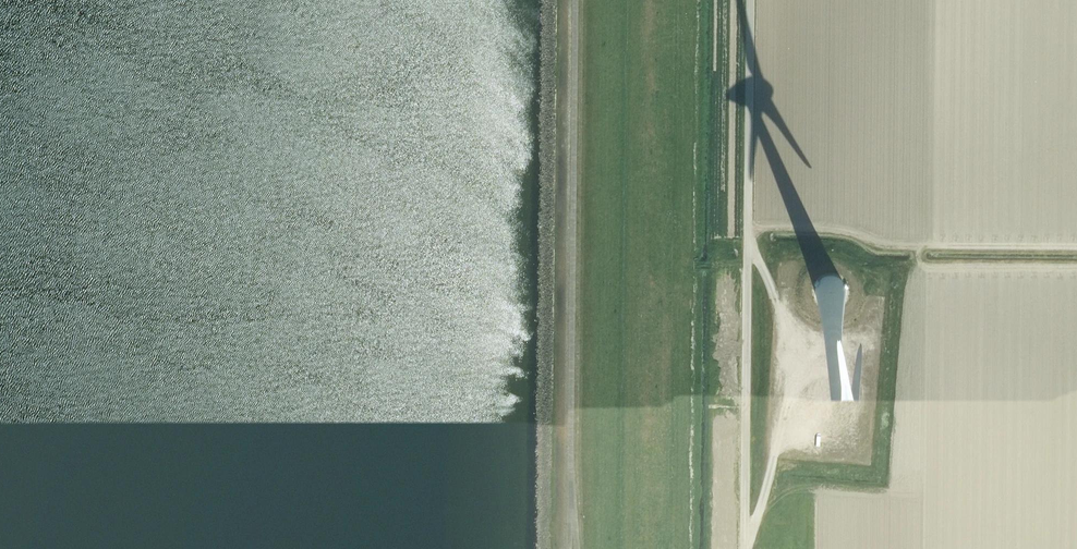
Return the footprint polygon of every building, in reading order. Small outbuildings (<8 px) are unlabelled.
[(813,289),(813,294),(814,298),(816,303),(819,306),(823,309),(826,310),(829,310),(833,310),(838,309),(842,306),(845,303),(847,299),(848,294),(848,289),(847,284),(844,280),(840,277),(835,275),(831,274),(826,275),(821,277),(817,280),(815,284),(813,289)]
